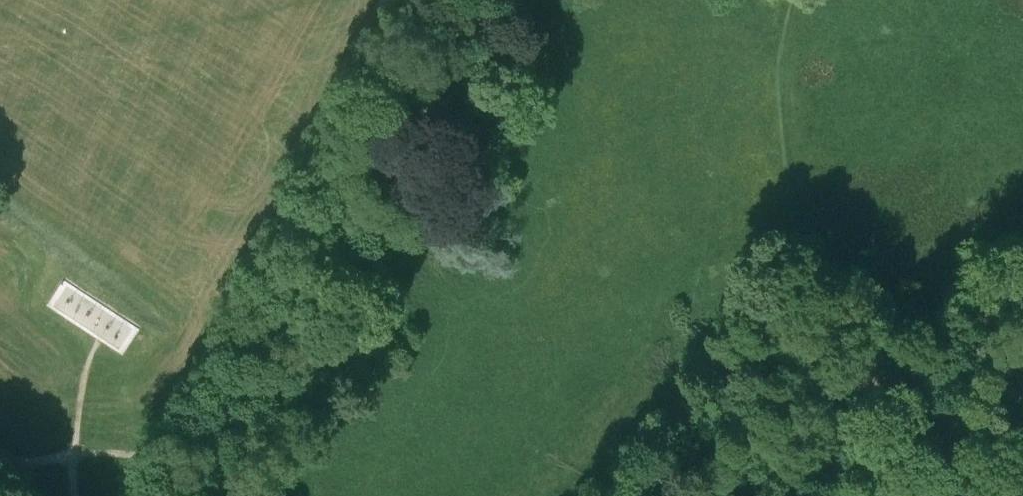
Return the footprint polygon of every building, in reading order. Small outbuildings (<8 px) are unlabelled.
[(113,343),(121,351),(140,332),(126,318),(115,329),(121,336),(113,343)]
